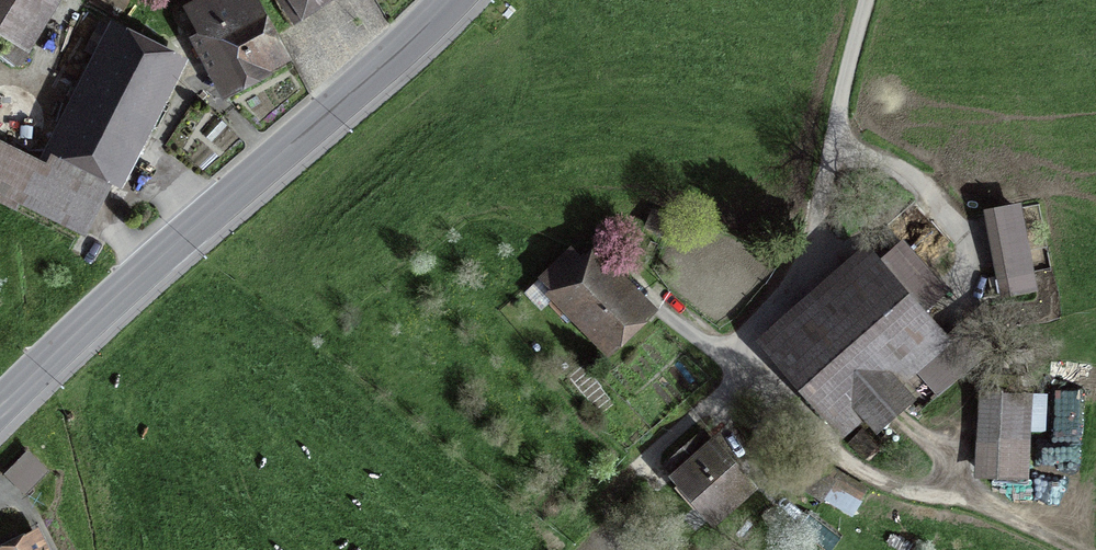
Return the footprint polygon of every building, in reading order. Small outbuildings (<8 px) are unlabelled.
[(39,0),(0,0),(0,30),(15,39),(39,0)] [(252,0),(209,0),(192,8),(230,83),(281,57),(252,0)] [(295,9),(308,0),(289,0),(295,9)] [(169,57),(109,27),(77,91),(92,98),(52,177),(34,168),(35,167),(0,149),(0,202),(13,209),(17,202),(79,233),(169,57)] [(1017,206),(995,210),(1007,275),(1029,271),(1017,206)] [(656,210),(649,226),(669,235),(676,219),(656,210)] [(543,281),(552,291),(557,286),(614,342),(642,313),(585,257),(560,283),(550,274),(543,281)] [(921,396),(895,366),(941,325),(886,264),(831,313),(818,299),(770,342),(837,417),(865,392),(892,421),(921,396)] [(958,332),(920,365),(946,394),(984,361),(958,332)] [(985,376),(981,438),(1016,440),(1020,378),(985,376)] [(711,433),(674,466),(721,519),(758,486),(711,433)] [(50,479),(29,458),(2,483),(23,505),(50,479)] [(868,495),(819,469),(803,498),(852,525),(868,495)] [(35,534),(4,549),(43,549),(35,534)]
